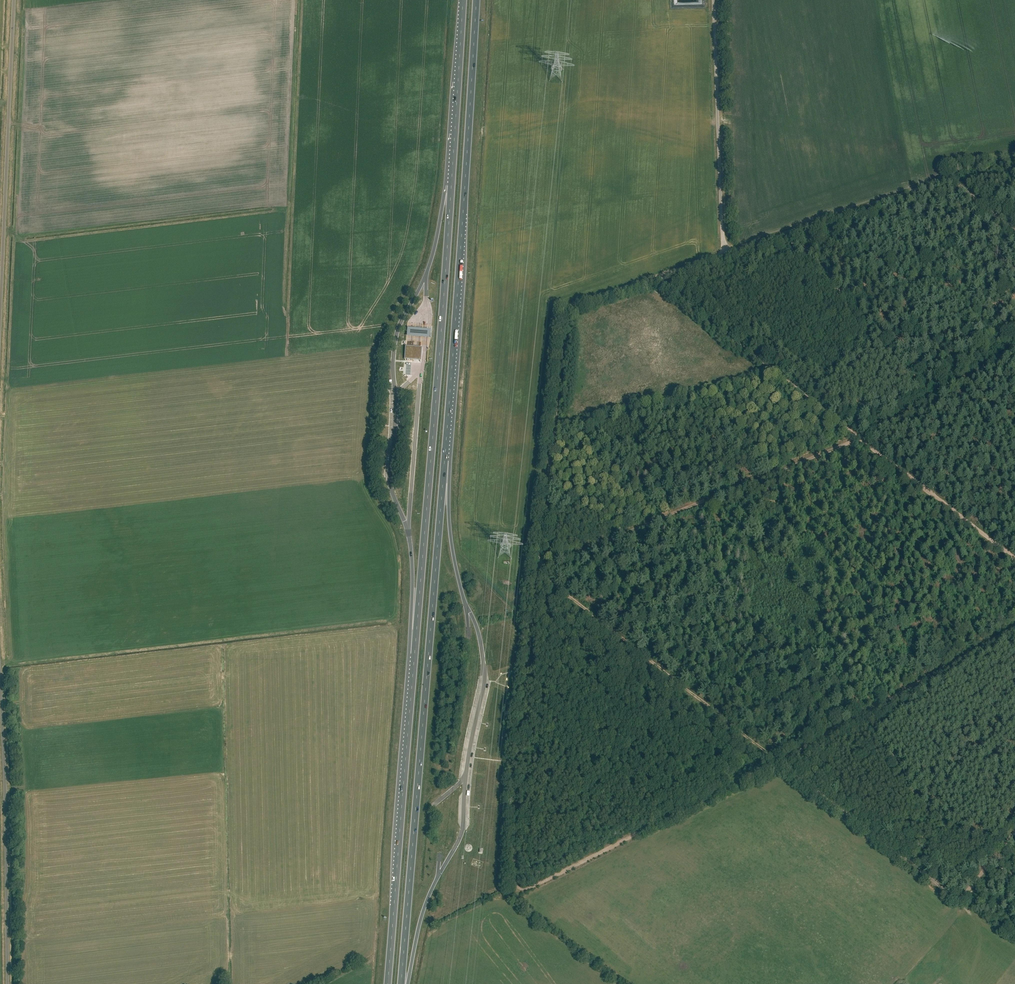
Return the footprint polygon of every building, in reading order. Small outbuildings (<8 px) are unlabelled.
[(404,325),(403,346),(426,348),(427,327),(404,325)] [(406,348),(405,360),(420,361),(421,350),(406,348)] [(414,839),(414,848),(422,848),(422,839),(414,839)]
